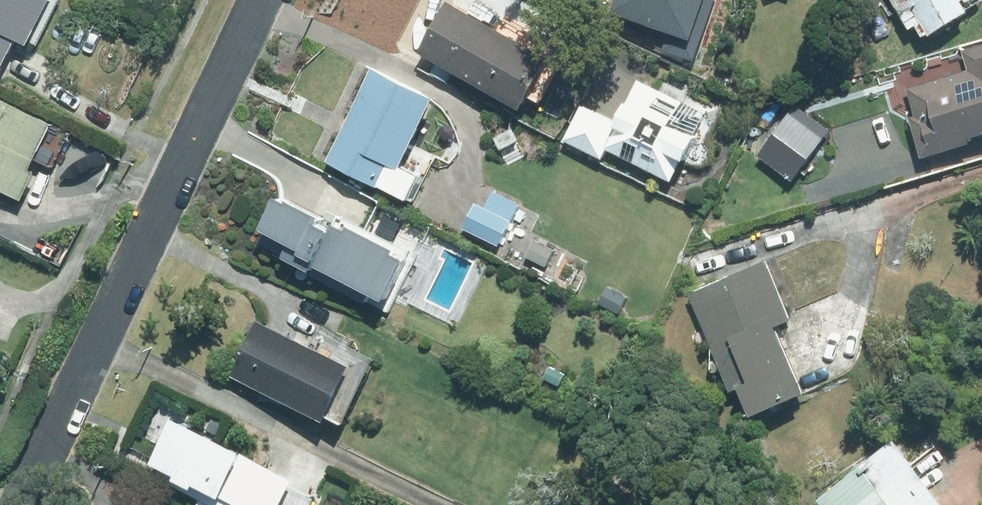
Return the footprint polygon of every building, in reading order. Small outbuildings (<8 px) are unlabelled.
[(2,74),(19,36),(32,42),(52,0),(0,0),(0,73),(2,74)] [(525,105),(553,53),(456,0),(450,0),(424,49),(525,105)] [(972,6),(969,0),(896,0),(903,10),(915,3),(933,31),(972,6)] [(923,154),(981,135),(981,42),(963,48),(968,66),(907,86),(915,112),(910,115),(923,154)] [(374,65),(329,159),(381,184),(392,159),(403,165),(436,95),(374,65)] [(607,148),(673,178),(684,154),(688,156),(699,131),(696,131),(706,110),(639,79),(619,121),(580,103),(564,139),(603,156),(607,148)] [(24,195),(37,168),(32,166),(55,119),(0,93),(0,184),(24,195)] [(465,227),(499,243),(519,202),(493,190),(486,206),(477,202),(465,227)] [(310,275),(354,295),(357,290),(369,296),(373,288),(389,295),(400,271),(387,265),(394,249),(325,216),(327,213),(287,193),(285,198),(278,195),(257,240),(314,267),(310,275)] [(756,413),(808,392),(780,325),(790,320),(766,262),(691,294),(732,393),(746,388),(756,413)] [(324,418),(352,360),(258,316),(231,372),(324,418)] [(169,416),(139,475),(200,504),(286,504),(298,481),(169,416)] [(898,436),(822,498),(827,504),(953,504),(898,436)]
